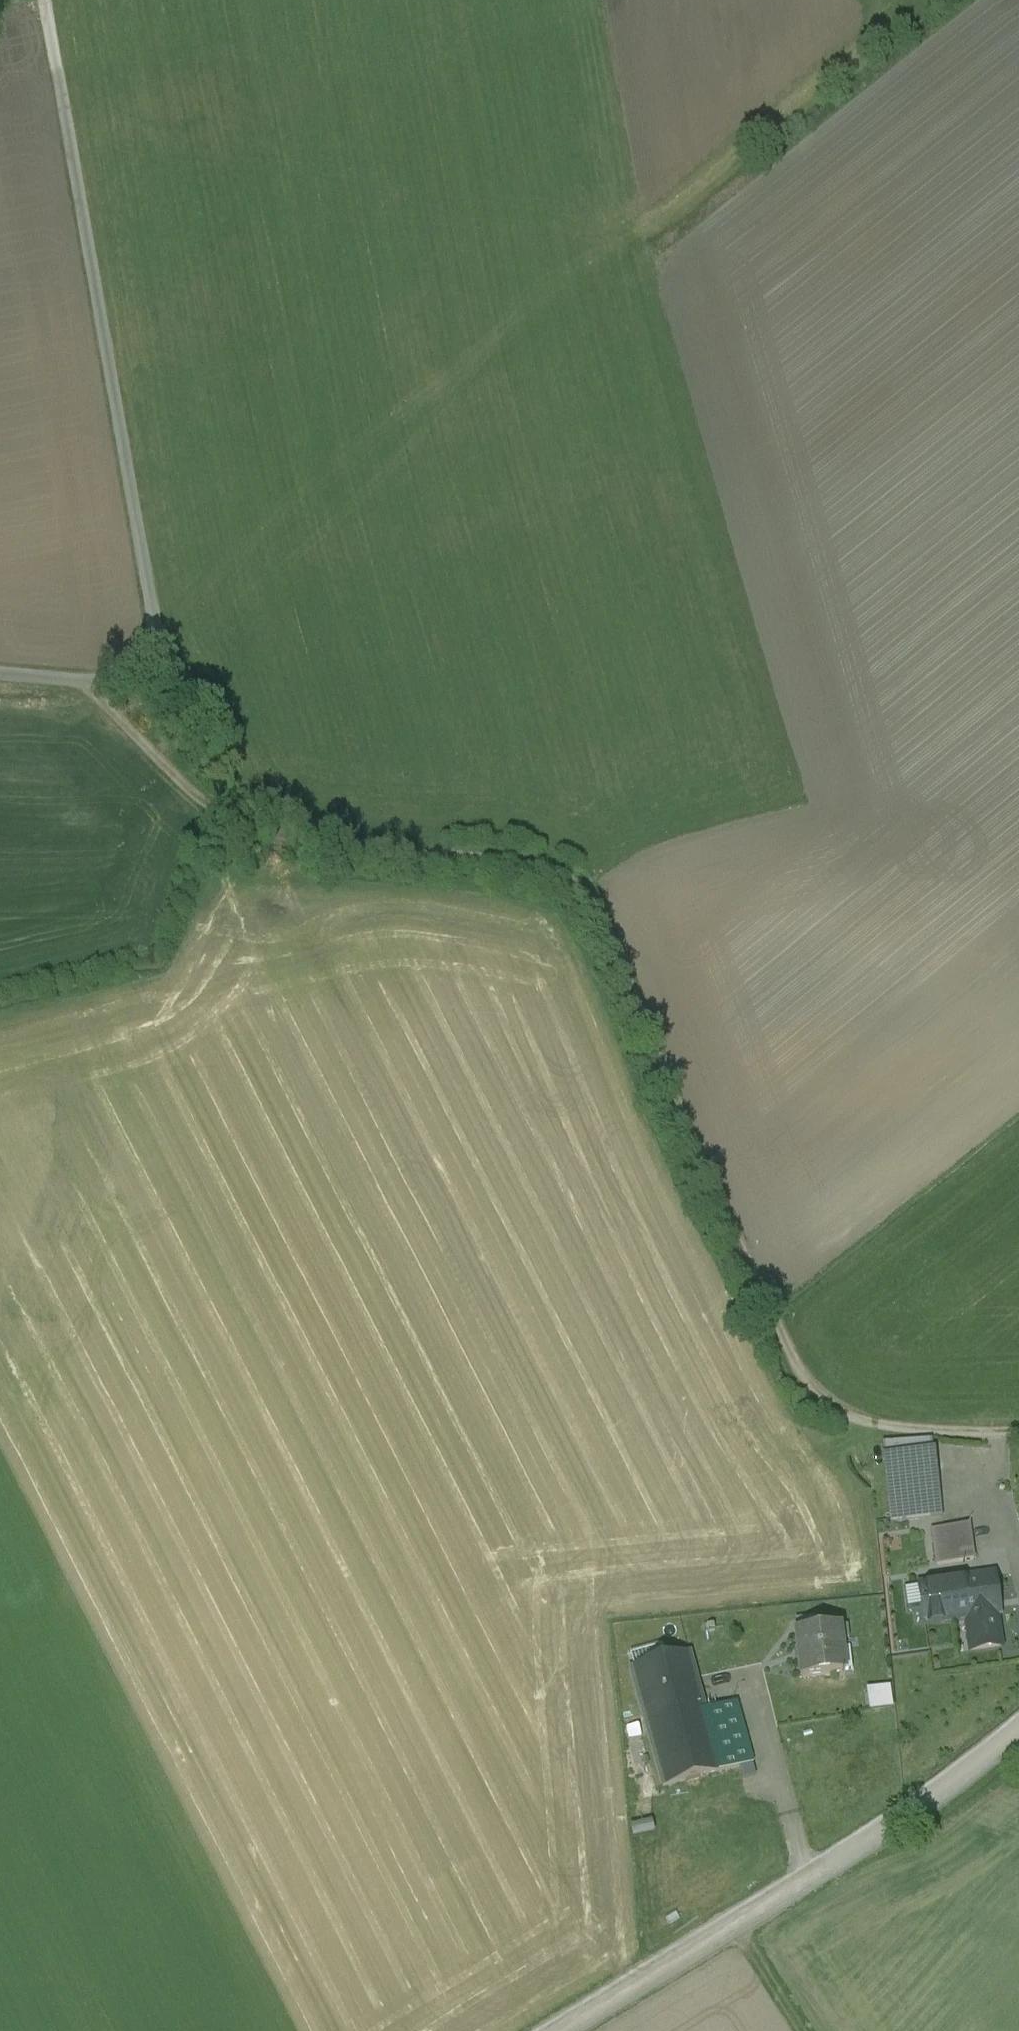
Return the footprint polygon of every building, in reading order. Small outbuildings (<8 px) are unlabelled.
[(932,1451),(884,1457),(892,1521),(939,1515),(932,1451)] [(968,1524),(932,1529),(937,1565),(973,1559),(968,1524)] [(993,1575),(919,1586),(925,1624),(967,1618),(972,1650),(999,1646),(995,1614),(999,1613),(993,1575)] [(840,1627),(797,1633),(803,1678),(845,1673),(840,1627)] [(690,1655),(632,1671),(663,1787),(721,1771),(704,1711),(690,1655)] [(875,1710),(899,1707),(896,1685),(872,1688),(875,1710)] [(735,1702),(704,1711),(721,1771),(752,1763),(735,1702)]
